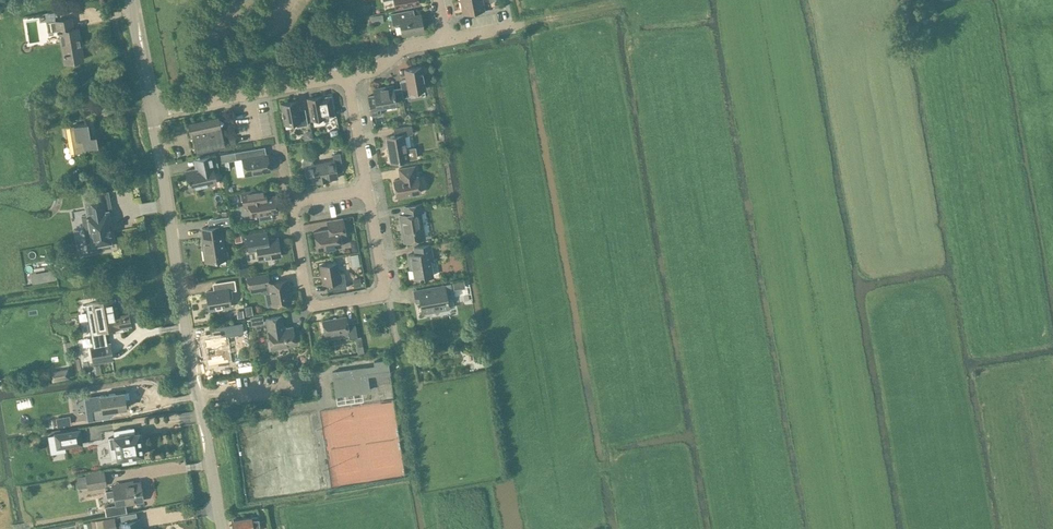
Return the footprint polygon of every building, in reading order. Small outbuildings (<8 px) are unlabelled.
[(395,8),(418,4),(417,0),(393,0),(395,8)] [(482,0),(462,0),(460,0),(463,14),(484,10),(482,0)] [(392,25),(400,24),(402,35),(423,31),(420,14),(414,16),(413,9),(390,13),(392,25)] [(383,14),(370,16),(372,24),(384,21),(383,14)] [(48,31),(56,30),(56,31),(58,31),(74,28),(72,17),(54,20),(54,21),(46,22),(48,31)] [(58,31),(63,63),(84,60),(81,46),(83,45),(81,37),(80,38),(78,27),(74,28),(58,31)] [(409,96),(409,92),(425,89),(421,66),(405,69),(406,79),(400,80),(403,97),(409,96)] [(373,89),(374,95),(367,96),(371,116),(381,115),(380,106),(396,104),(393,85),(373,89)] [(77,92),(79,101),(89,99),(88,89),(77,92)] [(330,96),(321,98),(321,96),(307,98),(311,120),(325,118),(325,117),(334,116),(330,96)] [(284,124),(296,122),(297,127),(308,124),(305,108),(298,109),(297,101),(280,103),(282,111),(282,112),(283,116),(284,124)] [(196,152),(225,146),(218,116),(187,123),(188,128),(190,128),(196,152)] [(84,151),(84,148),(97,145),(95,134),(90,135),(87,122),(69,125),(74,153),(84,151)] [(406,149),(404,134),(412,132),(411,125),(394,128),(395,136),(386,137),(390,162),(414,158),(413,148),(406,149)] [(229,145),(236,144),(235,137),(228,138),(229,145)] [(254,155),(253,149),(234,152),(220,155),(221,162),(241,159),(244,176),(270,172),(267,153),(254,155)] [(303,167),(305,167),(308,183),(337,178),(336,172),(343,171),(340,153),(332,154),(334,160),(313,164),(312,160),(310,158),(303,159),(302,162),(303,167)] [(216,184),(214,173),(219,171),(216,155),(193,159),(195,169),(185,171),(189,190),(216,184)] [(417,176),(415,164),(398,167),(399,179),(393,180),(396,197),(420,193),(417,176)] [(249,217),(258,215),(259,221),(272,218),(271,213),(278,212),(275,196),(267,197),(265,188),(252,190),(240,192),(243,208),(248,207),(249,217)] [(110,222),(110,221),(108,210),(106,211),(102,193),(84,196),(87,214),(82,215),(87,245),(99,243),(100,248),(110,246),(109,241),(111,240),(109,232),(110,232),(109,227),(108,228),(107,223),(109,223),(110,222)] [(403,205),(405,214),(399,215),(404,242),(425,238),(420,213),(424,212),(422,203),(403,205)] [(326,220),(327,229),(314,232),(317,250),(342,246),(340,236),(346,234),(343,217),(326,220)] [(224,247),(221,225),(201,228),(203,242),(202,243),(205,262),(228,258),(226,247),(224,247)] [(249,251),(256,249),(258,260),(281,256),(277,238),(266,240),(265,234),(246,237),(249,251)] [(413,246),(414,254),(408,255),(410,267),(412,266),(414,279),(433,276),(430,260),(434,259),(431,243),(413,246)] [(358,253),(349,255),(352,267),(360,265),(358,253)] [(344,272),(339,273),(337,263),(320,266),(323,284),(326,284),(327,291),(346,288),(344,272)] [(54,270),(47,271),(49,280),(55,279),(54,270)] [(287,279),(270,282),(268,273),(247,277),(249,288),(262,285),(262,287),(263,288),(264,290),(265,291),(267,291),(269,291),(270,291),(273,306),(291,303),(287,279)] [(360,277),(353,279),(355,287),(361,286),(360,277)] [(231,307),(230,299),(229,299),(231,299),(232,296),(231,290),(236,289),(234,279),(227,281),(218,282),(219,290),(206,292),(209,310),(231,307)] [(454,290),(465,288),(464,280),(452,282),(454,290)] [(422,314),(449,309),(445,285),(414,291),(415,299),(419,298),(422,314)] [(118,326),(131,324),(129,315),(116,318),(113,300),(93,303),(98,332),(118,328),(118,326)] [(250,316),(251,325),(263,324),(262,315),(250,316)] [(281,316),(266,318),(268,331),(269,341),(268,342),(270,350),(278,349),(277,347),(296,344),(293,326),(286,327),(283,325),(281,316)] [(355,325),(348,326),(346,316),(322,321),(325,336),(348,332),(349,338),(357,337),(355,325)] [(239,326),(240,335),(247,334),(246,325),(239,326)] [(213,329),(214,336),(204,338),(208,364),(226,361),(222,335),(230,334),(229,326),(213,329)] [(357,354),(364,352),(361,336),(354,338),(357,354)] [(93,364),(114,360),(110,341),(89,346),(93,364)] [(374,366),(366,367),(332,371),(336,395),(369,391),(367,376),(376,375),(376,376),(390,374),(388,359),(374,361),(374,366)] [(52,382),(71,379),(69,368),(51,371),(52,382)] [(99,395),(101,408),(92,409),(93,420),(111,417),(117,410),(126,408),(124,392),(99,395)] [(108,438),(112,459),(117,458),(117,459),(118,459),(118,458),(121,458),(122,463),(136,461),(135,456),(142,454),(142,455),(143,454),(143,453),(140,441),(141,440),(140,432),(139,433),(139,431),(138,432),(134,432),(133,427),(112,431),(113,436),(112,436),(113,437),(108,438)] [(48,436),(51,453),(65,451),(64,447),(82,444),(79,430),(55,434),(55,435),(48,436)] [(78,488),(88,487),(88,489),(107,486),(105,470),(85,473),(86,475),(76,477),(78,488)] [(113,487),(116,504),(105,506),(106,516),(127,512),(125,502),(142,499),(139,482),(137,482),(113,487)] [(251,517),(232,519),(234,528),(260,528),(258,516),(251,517)] [(114,517),(96,520),(98,528),(116,528),(114,517)] [(139,519),(119,522),(121,528),(141,528),(139,519)]
